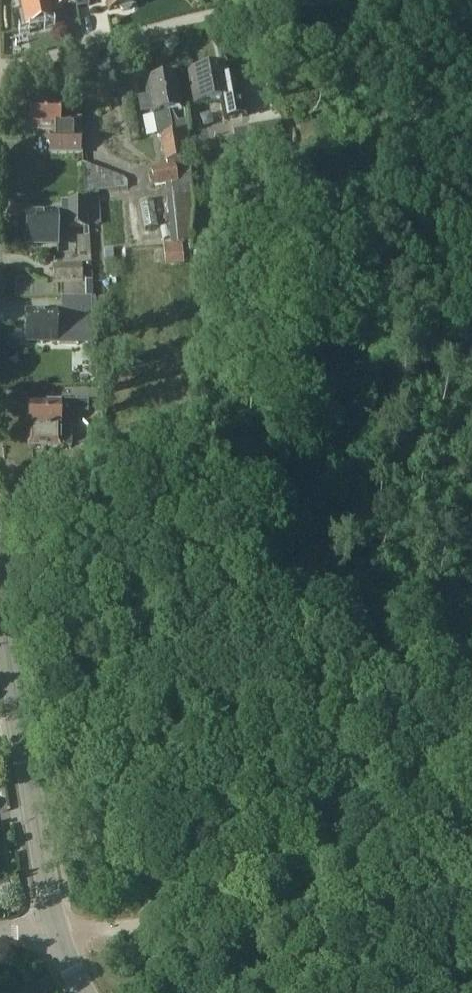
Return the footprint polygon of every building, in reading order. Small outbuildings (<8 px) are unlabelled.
[(26,28),(54,22),(52,11),(60,9),(76,6),(75,0),(20,0),(26,28)] [(76,6),(77,9),(89,6),(88,0),(75,0),(76,6)] [(109,11),(119,9),(122,12),(130,11),(132,7),(134,6),(132,0),(107,0),(109,11)] [(224,68),(191,74),(196,104),(221,100),(224,119),(246,115),(239,78),(227,80),(224,68)] [(148,82),(146,83),(149,96),(157,137),(160,137),(162,136),(173,134),(169,112),(181,110),(175,77),(148,82)] [(59,119),(59,104),(29,104),(30,131),(51,131),(51,153),(80,153),(80,119),(59,119)] [(283,127),(271,128),(274,148),(286,146),(283,127)] [(173,134),(162,136),(160,137),(165,163),(185,159),(181,133),(173,134)] [(178,183),(165,185),(171,243),(192,242),(191,235),(191,222),(195,222),(195,205),(192,205),(188,159),(167,163),(167,166),(175,165),(178,183)] [(178,183),(175,165),(167,166),(150,169),(154,187),(165,185),(178,183)] [(123,179),(98,170),(100,191),(127,188),(127,183),(123,179)] [(68,202),(67,229),(83,229),(87,229),(87,205),(87,202),(68,202)] [(28,213),(28,245),(55,245),(55,229),(60,229),(60,213),(42,212),(42,213),(28,213)] [(82,265),(53,266),(53,282),(82,281),(82,265)] [(26,313),(26,341),(56,341),(56,344),(77,344),(77,325),(91,325),(91,298),(85,298),(61,297),(61,309),(43,309),(43,313),(26,313)] [(29,404),(28,426),(60,426),(60,417),(73,417),(73,413),(88,413),(88,401),(46,401),(46,404),(29,404)] [(60,426),(28,426),(28,447),(59,447),(71,447),(71,424),(61,424),(61,432),(59,432),(60,426)]
